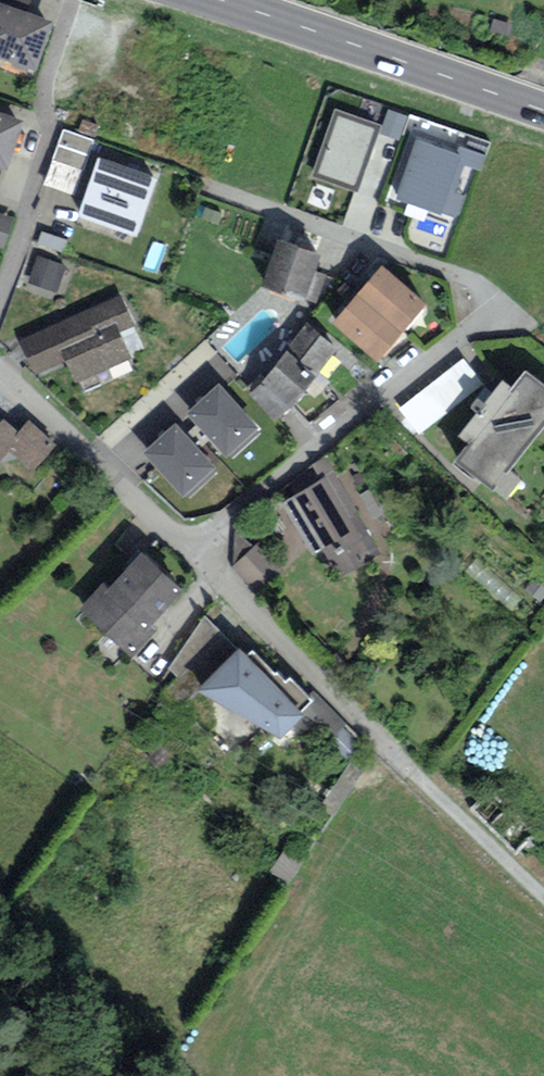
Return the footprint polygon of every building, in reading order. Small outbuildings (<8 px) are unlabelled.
[(39,65),(55,20),(0,1),(0,52),(39,65)] [(0,109),(0,159),(7,162),(23,118),(0,109)] [(378,124),(338,110),(317,170),(358,184),(378,124)] [(94,138),(65,129),(48,182),(76,191),(94,138)] [(461,154),(417,139),(399,195),(443,210),(461,154)] [(156,174),(100,156),(82,211),(139,229),(156,174)] [(285,244),(270,285),(311,300),(326,259),(285,244)] [(68,265),(40,254),(30,281),(58,291),(68,265)] [(382,266),(358,293),(403,332),(426,304),(382,266)] [(75,384),(131,359),(120,333),(134,327),(115,284),(13,329),(33,375),(65,361),(75,384)] [(358,293),(333,323),(377,361),(403,332),(358,293)] [(317,377),(336,349),(306,323),(287,350),(317,377)] [(275,423),(317,377),(287,350),(248,395),(275,423)] [(484,381),(466,359),(422,395),(439,417),(484,381)] [(501,491),(543,438),(543,382),(526,367),(456,455),(501,491)] [(262,424),(220,378),(186,409),(227,455),(262,424)] [(213,464),(174,423),(142,453),(181,494),(213,464)] [(8,427),(0,436),(0,457),(8,464),(16,454),(38,473),(57,451),(33,430),(24,440),(8,427)] [(332,467),(277,497),(308,555),(330,543),(344,569),(377,551),(332,467)] [(258,546),(238,566),(258,587),(278,567),(258,546)] [(124,645),(179,584),(142,551),(115,581),(110,576),(82,607),(124,645)] [(241,648),(200,686),(285,734),(316,703),(284,670),(272,682),(241,648)] [(494,789),(476,808),(520,851),(538,832),(494,789)]
